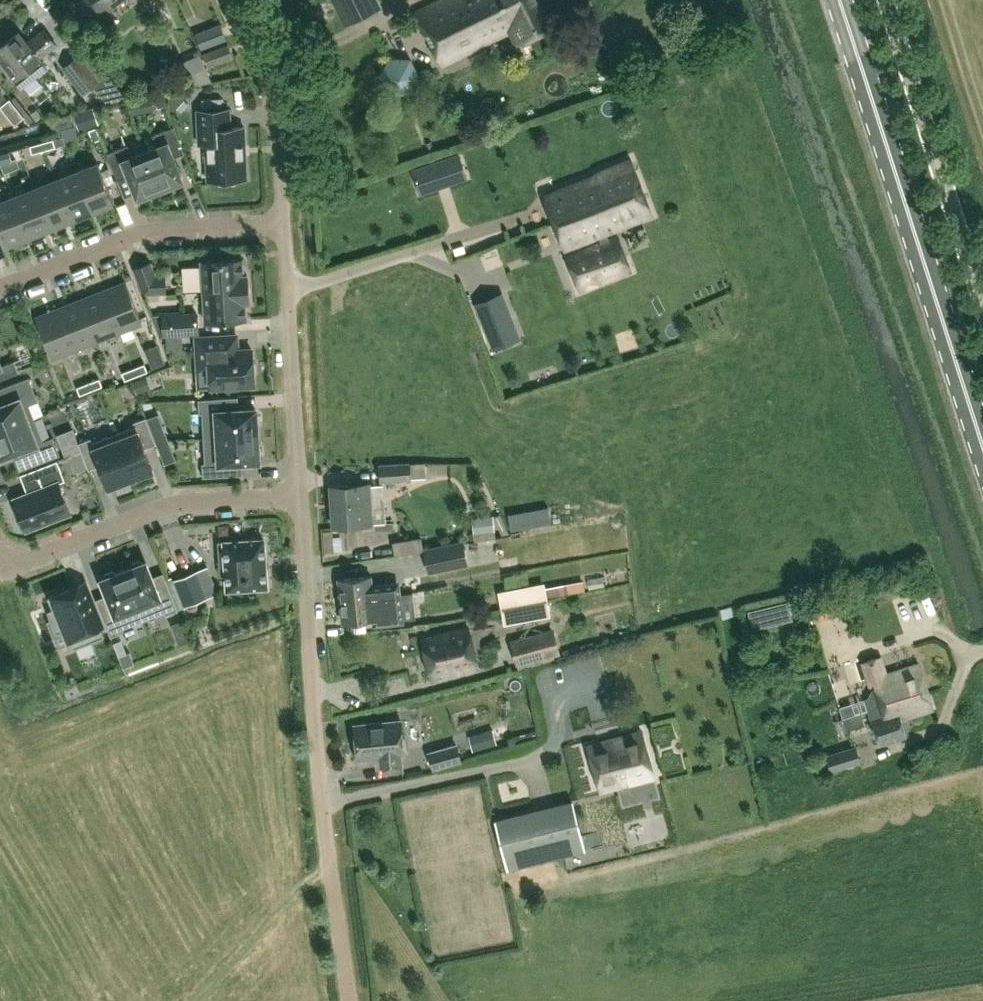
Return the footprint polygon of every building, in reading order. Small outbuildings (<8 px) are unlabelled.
[(79,2),(86,10),(98,12),(106,5),(109,7),(118,0),(80,0),(79,2)] [(375,0),(335,0),(347,25),(379,9),(375,0)] [(537,0),(439,0),(415,12),(441,65),(509,32),(516,45),(550,28),(537,0)] [(226,38),(221,25),(220,23),(196,32),(202,47),(226,38)] [(99,42),(89,27),(81,33),(91,47),(99,42)] [(38,57),(55,44),(43,29),(26,42),(18,32),(10,38),(5,31),(0,35),(0,61),(20,87),(46,67),(38,57)] [(233,57),(228,45),(203,54),(208,66),(233,57)] [(97,81),(78,56),(63,67),(82,92),(97,81)] [(206,67),(186,71),(189,84),(209,80),(206,67)] [(139,98),(128,101),(131,115),(143,113),(139,98)] [(8,115),(17,107),(11,99),(1,107),(8,115)] [(91,108),(73,114),(78,130),(97,124),(91,108)] [(243,156),(242,145),(245,145),(244,126),(230,127),(229,109),(197,110),(199,143),(205,143),(207,164),(209,164),(210,178),(207,179),(207,180),(219,179),(219,183),(235,182),(235,179),(246,178),(245,156),(243,156)] [(69,114),(49,120),(53,131),(55,130),(61,129),(73,125),(69,114)] [(182,179),(173,157),(184,152),(174,126),(153,134),(158,146),(145,151),(160,188),(182,179)] [(101,138),(96,127),(89,130),(93,141),(101,138)] [(53,139),(42,142),(44,150),(55,147),(53,139)] [(32,153),(44,150),(42,142),(30,145),(32,153)] [(160,188),(145,151),(132,156),(128,144),(107,152),(117,179),(129,174),(137,197),(160,188)] [(0,154),(0,162),(12,159),(10,151),(0,154)] [(653,210),(631,153),(597,167),(597,169),(543,190),(557,228),(563,245),(653,210)] [(443,160),(413,170),(421,193),(451,182),(466,177),(458,154),(443,160)] [(113,201),(98,163),(76,172),(91,210),(113,201)] [(91,210),(76,172),(53,180),(69,219),(91,210)] [(69,219),(53,180),(31,189),(46,228),(69,219)] [(46,228),(31,189),(9,198),(24,236),(46,228)] [(9,198),(0,201),(0,226),(7,243),(24,236),(9,198)] [(631,270),(618,236),(566,256),(580,290),(631,270)] [(243,275),(242,258),(201,261),(203,291),(248,288),(247,274),(243,275)] [(156,292),(155,275),(150,262),(134,267),(144,293),(165,291),(156,292)] [(142,322),(126,282),(103,291),(119,331),(142,322)] [(246,318),(245,302),(249,302),(248,288),(203,291),(205,321),(246,318)] [(119,331),(103,291),(81,300),(96,340),(119,331)] [(501,293),(475,303),(483,322),(487,333),(493,348),(519,338),(513,323),(509,311),(501,293)] [(96,340),(81,300),(59,309),(74,348),(96,340)] [(74,348),(59,309),(36,318),(52,357),(74,348)] [(182,310),(161,311),(162,336),(166,336),(182,335),(199,334),(198,311),(182,311),(182,310)] [(256,370),(256,363),(252,359),(252,349),(237,350),(237,335),(196,337),(198,370),(210,369),(211,387),(254,385),(253,374),(256,370)] [(156,344),(145,349),(151,367),(163,362),(156,344)] [(19,372),(14,360),(1,365),(0,363),(0,379),(19,372)] [(144,363),(133,368),(136,375),(148,371),(144,363)] [(125,380),(136,375),(133,368),(122,372),(125,380)] [(29,404),(38,400),(29,376),(0,387),(0,431),(34,418),(29,404)] [(142,377),(132,381),(137,393),(147,390),(142,377)] [(99,378),(88,382),(91,390),(102,385),(99,378)] [(80,394),(91,390),(88,382),(77,387),(80,394)] [(259,422),(258,414),(256,412),(255,408),(233,409),(232,397),(198,399),(199,413),(202,412),(203,437),(257,434),(256,425),(259,422)] [(113,434),(130,477),(153,468),(144,447),(156,443),(145,416),(133,421),(134,425),(113,434)] [(53,436),(43,440),(34,418),(0,431),(0,458),(24,449),(31,466),(60,454),(53,436)] [(130,477),(113,434),(92,442),(91,437),(78,442),(81,451),(87,466),(89,469),(100,465),(108,486),(130,477)] [(261,453),(260,446),(258,443),(257,434),(203,437),(205,462),(202,462),(203,476),(236,474),(236,462),(259,460),(258,456),(261,453)] [(81,451),(68,456),(74,471),(87,466),(81,451)] [(70,512),(59,482),(65,480),(57,460),(20,474),(25,486),(27,486),(29,492),(14,498),(26,529),(70,512)] [(410,462),(378,464),(379,482),(411,481),(411,479),(426,479),(425,463),(410,464),(410,462)] [(372,524),(369,484),(331,487),(333,527),(372,524)] [(495,532),(493,515),(472,517),(473,534),(480,533),(495,532)] [(223,524),(218,524),(218,535),(228,535),(228,529),(223,524)] [(394,555),(424,550),(421,536),(392,541),(394,555)] [(264,538),(218,541),(221,574),(226,574),(227,589),(229,589),(229,594),(248,593),(248,587),(267,586),(264,538)] [(428,570),(467,562),(464,544),(424,552),(428,570)] [(177,610),(165,579),(154,583),(146,561),(143,562),(139,560),(132,563),(131,567),(123,570),(143,620),(165,611),(166,614),(177,610)] [(143,620),(123,570),(116,573),(112,570),(105,573),(104,578),(101,579),(110,601),(98,605),(110,636),(122,631),(121,628),(143,620)] [(174,580),(184,607),(207,598),(197,571),(174,580)] [(373,588),(372,576),(339,580),(341,601),(367,598),(399,595),(398,586),(373,588)] [(83,582),(51,594),(56,607),(47,610),(56,633),(65,629),(72,648),(104,636),(83,582)] [(498,592),(501,608),(547,599),(544,583),(498,592)] [(549,589),(551,601),(576,597),(574,586),(549,589)] [(402,621),(400,604),(399,595),(367,598),(341,601),(344,622),(376,618),(377,624),(402,621)] [(547,599),(501,608),(504,625),(550,616),(547,599)] [(788,601),(748,610),(752,628),(792,619),(788,601)] [(401,606),(401,619),(415,618),(414,605),(401,606)] [(181,622),(173,625),(175,633),(184,630),(181,622)] [(553,627),(510,639),(517,665),(518,665),(519,670),(555,660),(554,656),(561,654),(553,627)] [(478,668),(468,628),(422,640),(432,680),(478,668)] [(928,692),(919,663),(889,673),(882,655),(859,662),(867,686),(873,684),(874,688),(871,689),(868,697),(863,698),(867,710),(893,701),(894,702),(928,692)] [(906,735),(900,718),(933,708),(928,692),(894,702),(893,701),(867,710),(870,720),(872,719),(880,743),(906,735)] [(404,754),(401,719),(354,724),(356,743),(353,744),(354,754),(357,754),(357,758),(379,756),(380,767),(402,765),(401,754),(404,754)] [(843,720),(836,723),(841,738),(848,735),(843,720)] [(650,728),(653,736),(673,731),(671,722),(650,728)] [(492,730),(483,732),(487,746),(496,743),(492,730)] [(655,777),(642,730),(587,744),(600,792),(655,777)] [(461,761),(456,744),(429,752),(433,768),(461,761)] [(861,761),(856,745),(825,755),(831,772),(861,761)] [(573,799),(494,818),(506,870),(585,850),(573,799)]
